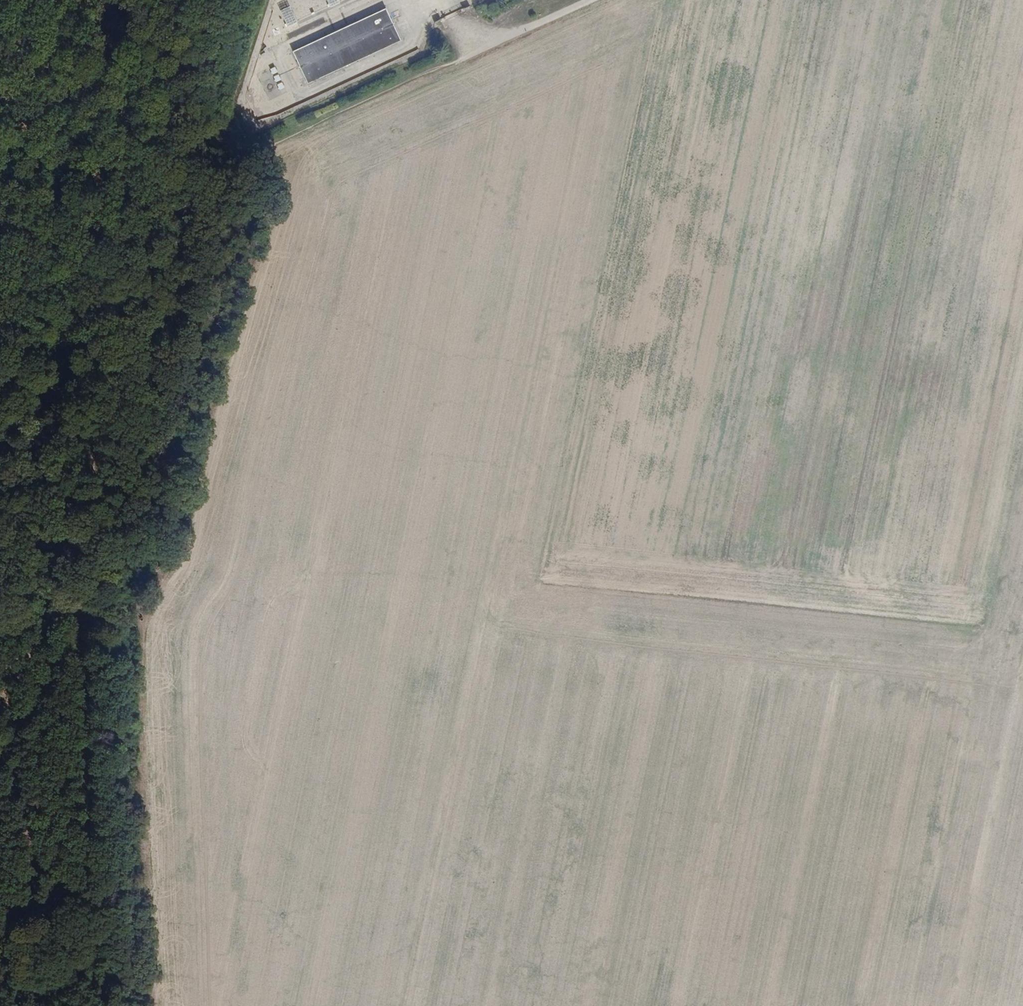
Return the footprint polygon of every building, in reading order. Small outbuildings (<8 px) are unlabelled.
[(517,17),(527,13),(523,3),(513,8),(517,17)] [(287,26),(297,22),(290,6),(280,10),(287,26)] [(386,11),(292,53),(306,84),(400,41),(386,11)] [(489,35),(496,33),(493,24),(486,27),(489,35)]
